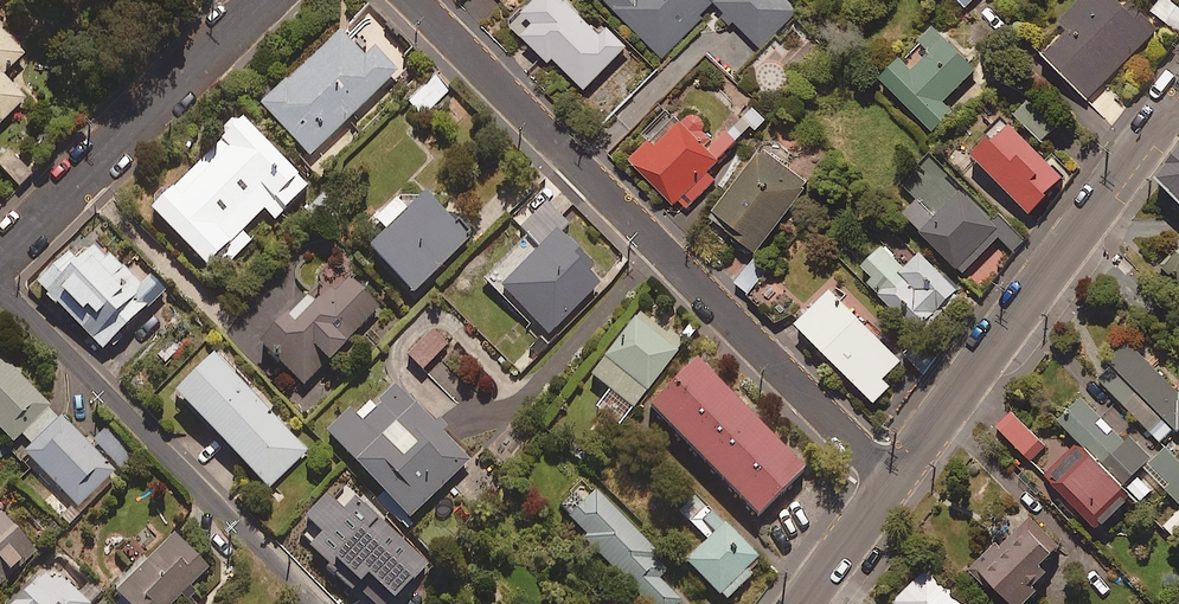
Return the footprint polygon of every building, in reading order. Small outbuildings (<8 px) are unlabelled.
[(559,0),(540,0),(523,18),(532,26),(520,39),(548,66),(552,62),(585,93),(627,48),(607,30),(600,38),(559,0)] [(660,59),(716,5),(721,0),(603,0),(660,59)] [(716,5),(759,49),(796,14),(783,0),(721,0),(716,5)] [(965,10),(975,0),(956,0),(965,10)] [(1120,0),(1087,0),(1062,26),(1069,33),(1044,59),(1087,101),(1154,34),(1120,0)] [(1,127),(29,102),(5,76),(26,55),(0,27),(0,126),(1,127)] [(936,31),(921,45),(931,56),(913,72),(903,61),(881,83),(930,135),(952,114),(943,104),(976,73),(936,31)] [(362,58),(338,33),(259,110),(308,159),(396,74),(372,49),(362,58)] [(448,90),(436,79),(410,107),(422,118),(448,90)] [(1055,128),(1028,104),(1014,119),(1041,143),(1055,128)] [(672,117),(627,161),(673,209),(718,165),(672,117)] [(224,140),(148,213),(205,270),(222,253),(231,262),(251,243),(242,233),(263,212),(272,221),(306,188),(241,122),(236,127),(232,123),(220,136),(224,140)] [(1008,124),(972,158),(1027,217),(1064,183),(1008,124)] [(1148,176),(1178,207),(1178,145),(1148,176)] [(11,151),(0,162),(0,171),(20,190),(35,175),(11,151)] [(807,188),(763,154),(711,221),(756,255),(807,188)] [(991,226),(961,195),(934,221),(918,205),(904,218),(961,277),(1002,237),(991,226)] [(467,241),(424,199),(406,217),(394,205),(372,229),(382,239),(365,257),(410,301),(467,241)] [(566,227),(542,204),(518,229),(527,237),(485,281),(547,340),(600,284),(554,240),(566,227)] [(1002,215),(991,226),(1002,237),(1016,251),(1027,240),(1002,215)] [(125,275),(96,244),(74,265),(67,258),(35,289),(99,355),(163,293),(135,265),(125,275)] [(919,257),(906,272),(893,260),(896,257),(883,246),(861,271),(871,281),(865,288),(883,304),(919,338),(959,294),(919,257)] [(1164,269),(1178,283),(1178,253),(1164,269)] [(257,348),(302,390),(378,309),(347,281),(333,296),(329,293),(315,308),(304,298),(257,348)] [(901,364),(829,295),(796,330),(874,406),(890,389),(883,383),(901,364)] [(681,347),(639,315),(590,379),(632,411),(681,347)] [(436,330),(407,359),(422,374),(451,345),(436,330)] [(1162,445),(1175,432),(1178,434),(1178,433),(1178,388),(1176,391),(1131,344),(1113,362),(1116,365),(1099,382),(1162,445)] [(15,445),(24,436),(37,449),(22,463),(53,495),(45,502),(71,528),(122,476),(67,421),(65,423),(0,359),(0,430),(15,445)] [(306,452),(212,360),(173,400),(268,492),(306,452)] [(801,477),(694,368),(648,414),(708,475),(754,523),(801,477)] [(375,502),(406,534),(412,528),(408,523),(466,467),(393,391),(372,410),(368,406),(353,420),(350,416),(327,438),(381,496),(375,502)] [(1125,489),(1149,464),(1078,398),(1054,424),(1125,489)] [(1047,450),(1011,416),(997,432),(1033,466),(1047,450)] [(107,426),(93,440),(123,470),(137,456),(107,426)] [(1169,447),(1146,472),(1178,503),(1178,456),(1169,447)] [(1054,491),(1076,467),(1063,454),(1041,479),(1054,491)] [(1086,475),(1061,503),(1096,535),(1121,508),(1086,475)] [(1153,492),(1139,479),(1124,495),(1138,508),(1153,492)] [(584,488),(554,519),(645,603),(679,603),(680,603),(657,581),(669,568),(584,488)] [(751,578),(747,573),(758,561),(705,509),(689,525),(706,542),(684,565),(724,603),(725,603),(751,578)] [(1161,530),(1175,542),(1178,537),(1178,511),(1161,530)] [(6,516),(0,521),(0,588),(39,552),(6,516)] [(1038,594),(1034,590),(1047,576),(1042,571),(1061,551),(1030,521),(1003,550),(996,544),(971,570),(1007,603),(1028,603),(1038,594)] [(155,537),(142,526),(119,551),(131,563),(155,537)] [(184,600),(189,603),(191,603),(198,597),(192,591),(212,570),(171,532),(115,592),(128,603),(181,603),(184,600)] [(413,537),(400,550),(415,565),(428,552),(413,537)] [(373,545),(334,587),(352,603),(413,603),(404,595),(414,584),(373,545)] [(53,569),(21,603),(92,603),(104,592),(91,580),(79,593),(53,569)] [(934,582),(912,603),(955,603),(934,582)]
